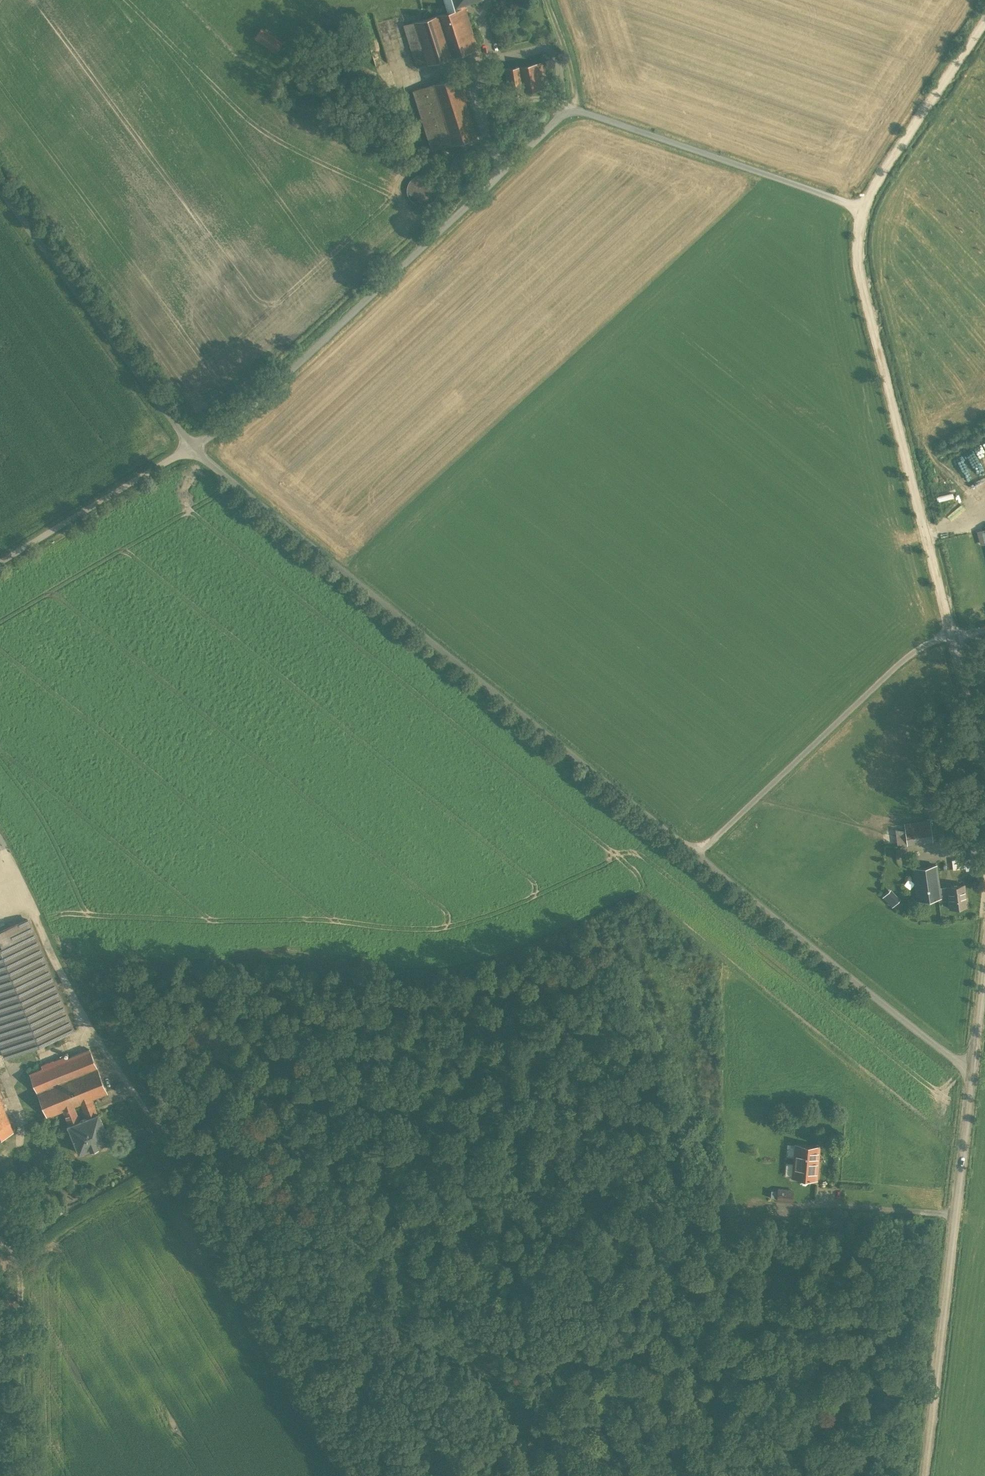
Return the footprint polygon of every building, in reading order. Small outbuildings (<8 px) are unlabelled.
[(449,11),(465,6),(463,2),(471,0),(446,0),(449,11)] [(449,11),(413,22),(426,64),(450,56),(450,57),(478,48),(465,6),(449,11)] [(426,64),(413,22),(404,25),(417,66),(426,64)] [(283,42),(262,28),(255,38),(276,52),(283,42)] [(544,61),(506,68),(510,93),(549,86),(544,61)] [(457,76),(433,84),(451,144),(475,136),(457,76)] [(433,84),(414,90),(432,150),(451,144),(433,84)] [(408,121),(393,145),(404,152),(420,127),(408,121)] [(436,195),(437,189),(436,183),(433,178),(427,175),(422,174),(416,175),(411,179),(408,184),(407,190),(408,195),(411,200),(416,204),(422,205),(428,203),(433,200),(436,195)] [(937,315),(940,329),(945,327),(942,314),(937,315)] [(964,601),(973,600),(972,592),(963,593),(964,601)] [(930,821),(903,825),(906,844),(932,841),(930,821)] [(955,868),(967,866),(965,856),(953,858),(955,868)] [(936,864),(913,867),(917,899),(940,896),(940,894),(939,886),(936,864)] [(963,884),(939,886),(940,894),(948,894),(949,907),(968,906),(967,897),(965,897),(963,884)] [(0,930),(0,1040),(7,1057),(72,1030),(28,918),(0,930)] [(65,1057),(53,1061),(53,1063),(29,1073),(47,1116),(63,1110),(69,1123),(97,1112),(92,1098),(107,1092),(89,1049),(65,1058),(65,1057)] [(0,1099),(0,1135),(12,1130),(0,1099)] [(69,1123),(67,1124),(78,1152),(109,1140),(98,1111),(97,1112),(69,1123)] [(818,1146),(795,1144),(793,1176),(815,1178),(818,1146)] [(793,1190),(778,1188),(777,1199),(792,1200),(793,1190)]
